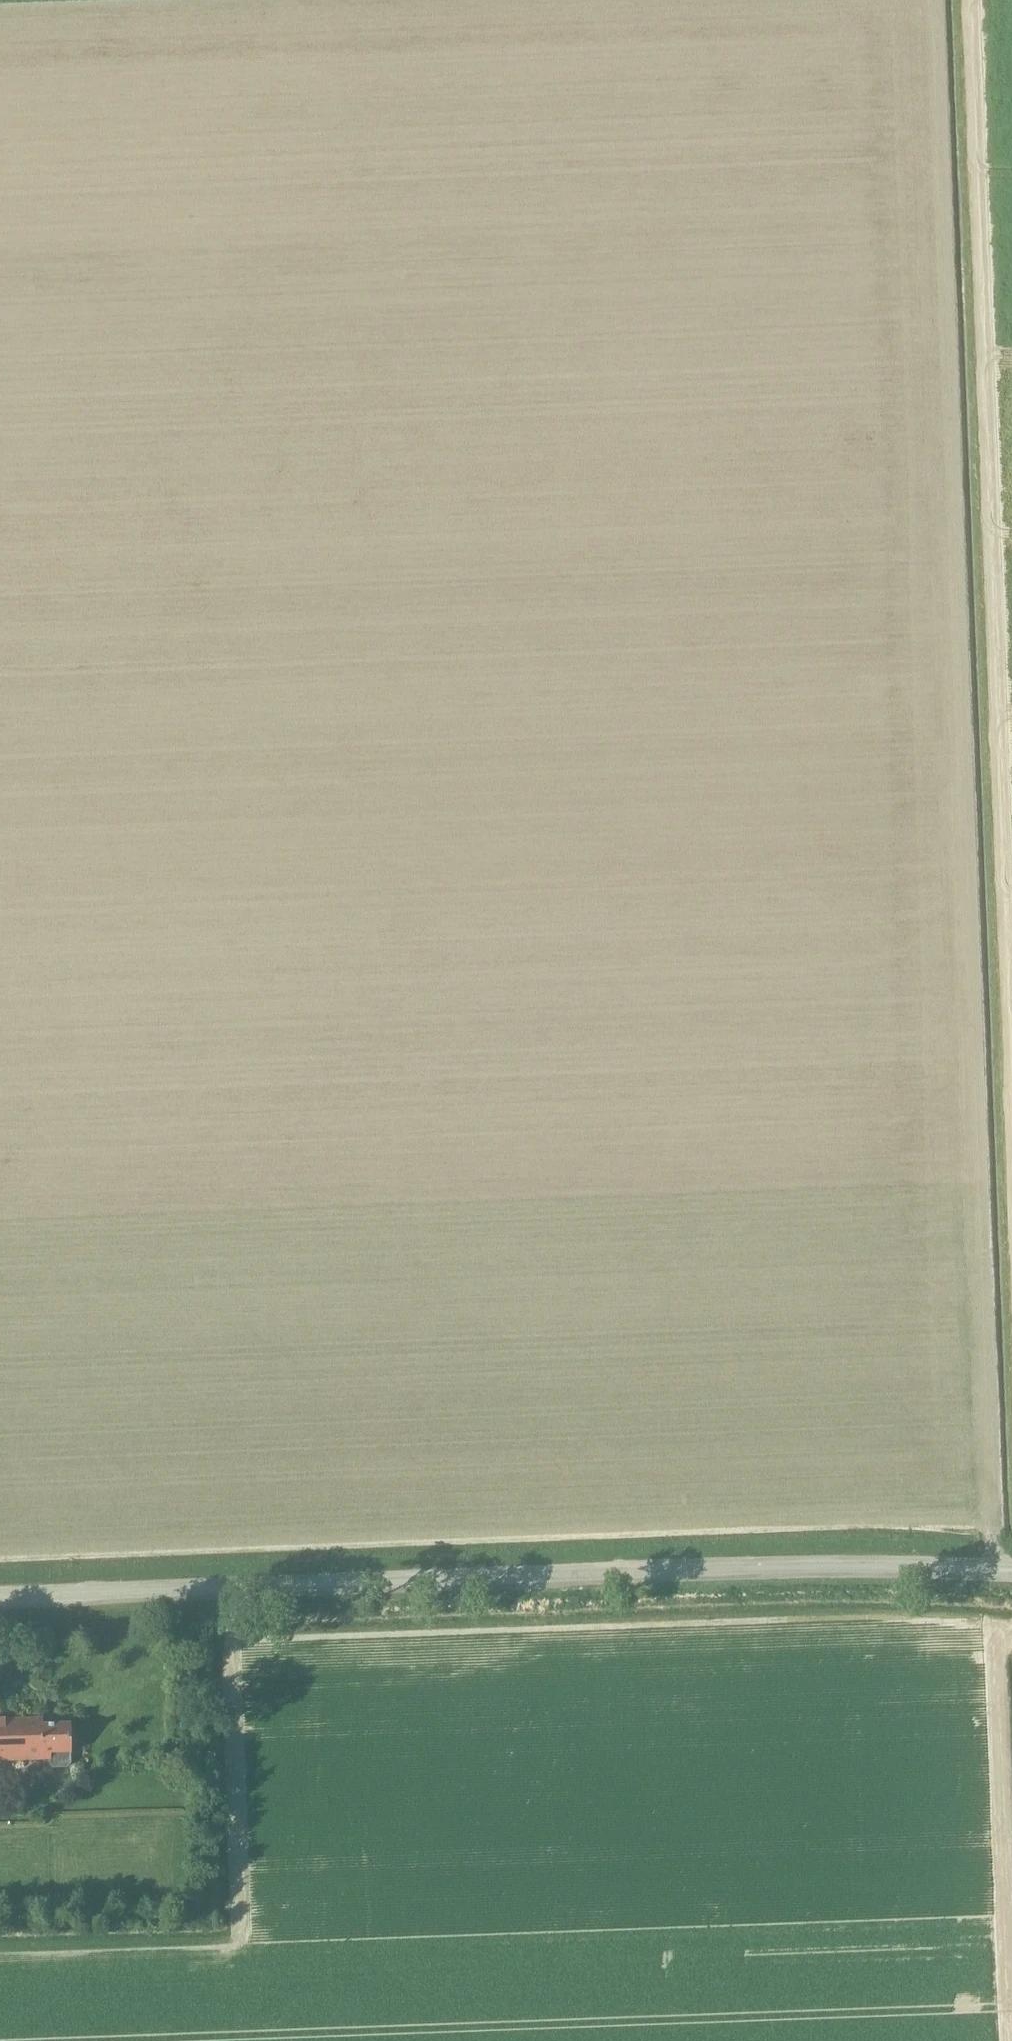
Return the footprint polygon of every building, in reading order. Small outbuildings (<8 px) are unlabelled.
[(70,1752),(70,1724),(30,1725),(30,1719),(0,1720),(0,1760),(48,1758),(48,1764),(52,1768),(66,1767),(70,1763),(70,1754),(70,1752)]
